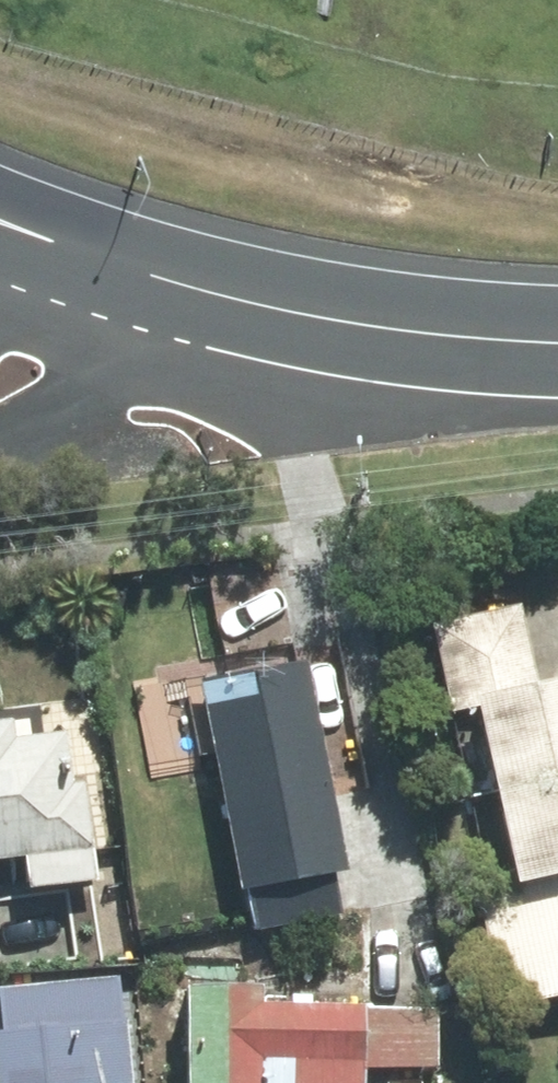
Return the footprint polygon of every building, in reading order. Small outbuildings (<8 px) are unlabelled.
[(439,630),(456,708),(481,703),(523,897),(489,904),(511,1003),(557,993),(557,689),(536,693),(519,612),(439,630)] [(298,670),(206,688),(244,884),(335,866),(298,670)] [(0,729),(0,855),(26,852),(29,876),(92,868),(82,789),(64,791),(58,739),(7,745),(5,728),(0,729)] [(192,996),(192,1082),(360,1082),(360,1011),(254,1010),(254,996),(192,996)] [(436,1014),(366,1013),(366,1067),(435,1067),(436,1014)]
